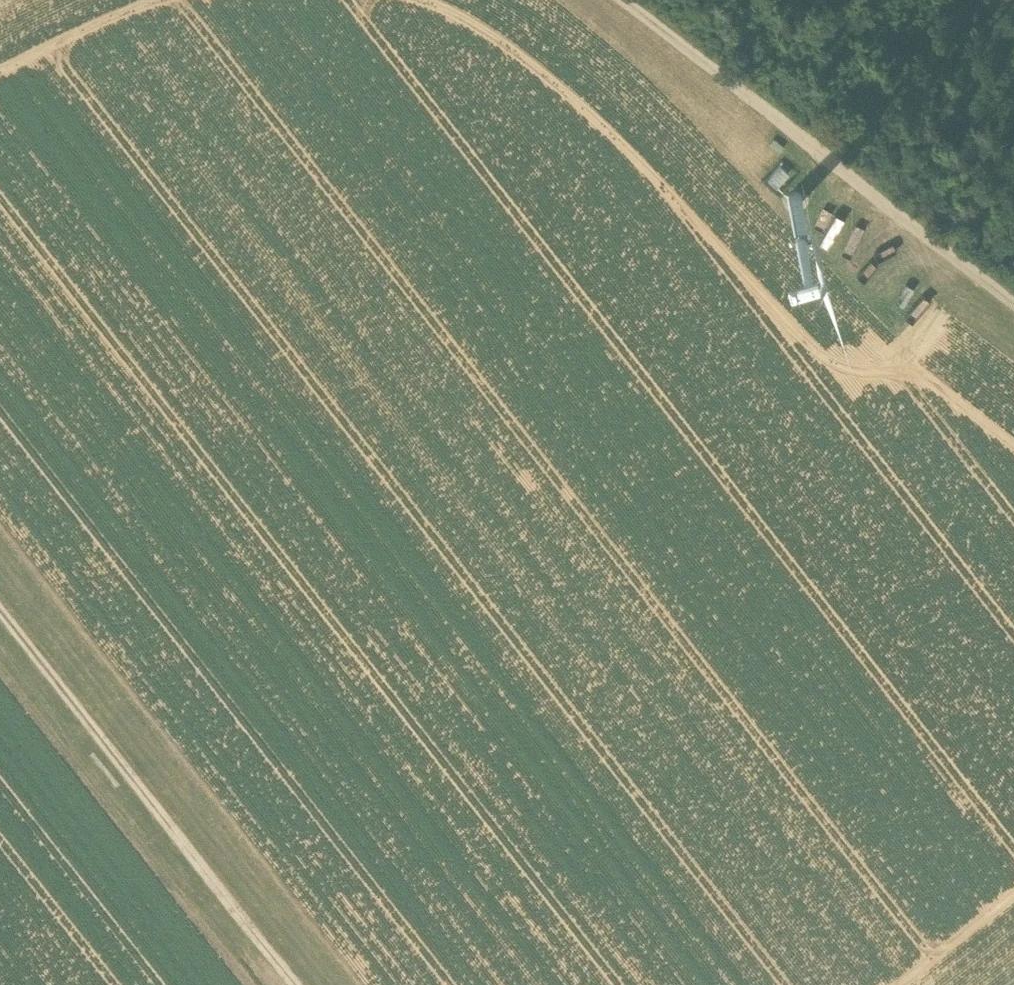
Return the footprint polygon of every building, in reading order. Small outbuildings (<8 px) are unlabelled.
[(765,177),(774,185),(788,171),(779,163),(765,177)]
